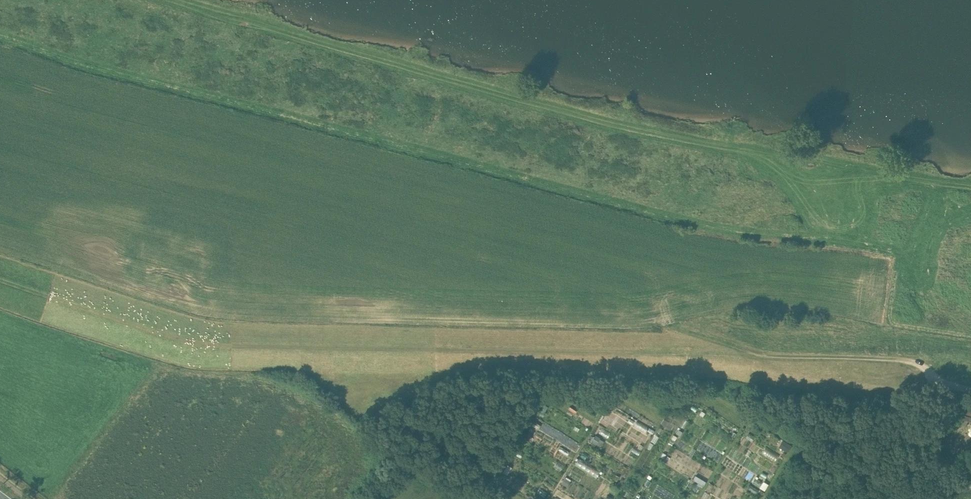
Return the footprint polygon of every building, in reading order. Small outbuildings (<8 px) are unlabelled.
[(595,435),(592,441),(602,446),(605,439),(595,435)]
